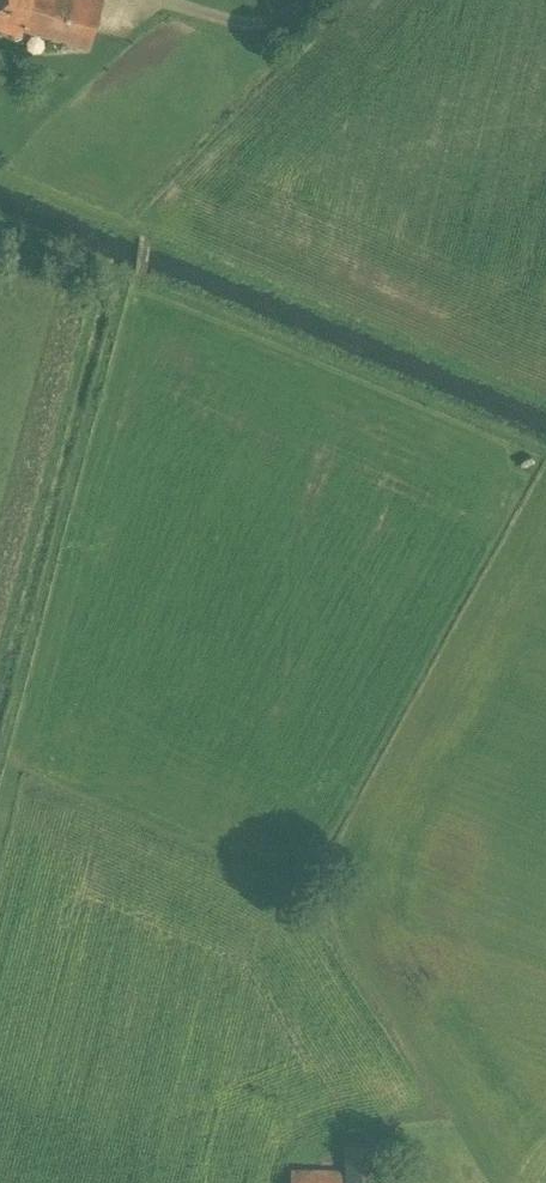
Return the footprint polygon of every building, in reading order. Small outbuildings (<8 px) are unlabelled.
[(20,33),(22,29),(88,49),(103,0),(0,0),(0,27),(20,33)] [(377,1144),(345,1144),(344,1182),(377,1182),(377,1144)] [(341,1169),(291,1168),(291,1182),(341,1182),(341,1169)]
